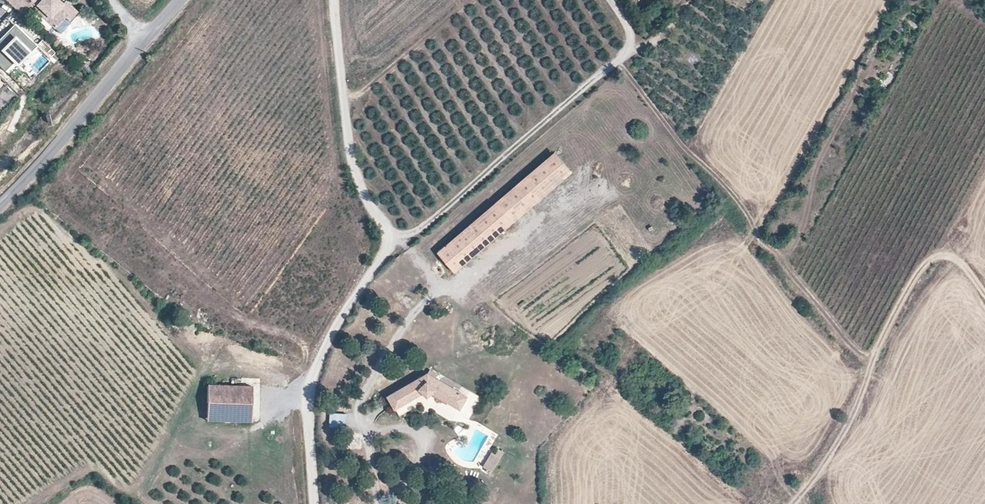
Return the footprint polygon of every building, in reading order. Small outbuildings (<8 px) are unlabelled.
[(57,0),(6,0),(21,15),(22,14),(27,19),(30,16),(25,11),(32,3),(35,6),(33,9),(54,29),(55,28),(65,18),(68,21),(68,22),(77,13),(65,1),(62,4),(57,0)] [(670,20),(672,17),(669,10),(664,13),(667,22),(670,20)] [(68,21),(65,18),(55,28),(59,31),(68,21)] [(22,50),(27,55),(36,46),(15,25),(0,41),(0,65),(6,71),(14,62),(12,60),(22,50)] [(14,62),(18,65),(27,55),(22,50),(12,60),(14,62)] [(397,95),(405,93),(402,84),(395,86),(397,95)] [(381,105),(390,107),(392,98),(383,96),(381,105)] [(405,109),(414,106),(410,96),(401,99),(405,109)] [(411,111),(413,121),(421,119),(420,110),(411,111)] [(379,121),(377,127),(386,130),(388,123),(379,121)] [(424,123),(419,128),(426,134),(431,129),(424,123)] [(414,133),(404,138),(407,145),(417,141),(414,133)] [(372,155),(382,152),(379,142),(370,145),(372,155)] [(556,153),(496,203),(513,223),(572,174),(556,153)] [(438,252),(455,272),(513,223),(496,203),(438,252)] [(428,374),(388,397),(396,409),(424,392),(428,397),(433,393),(461,409),(468,396),(434,377),(437,373),(430,369),(428,374)] [(252,387),(207,387),(207,421),(251,422),(252,387)] [(347,429),(347,414),(329,414),(329,429),(347,429)] [(492,474),(501,459),(492,453),(482,468),(492,474)]
